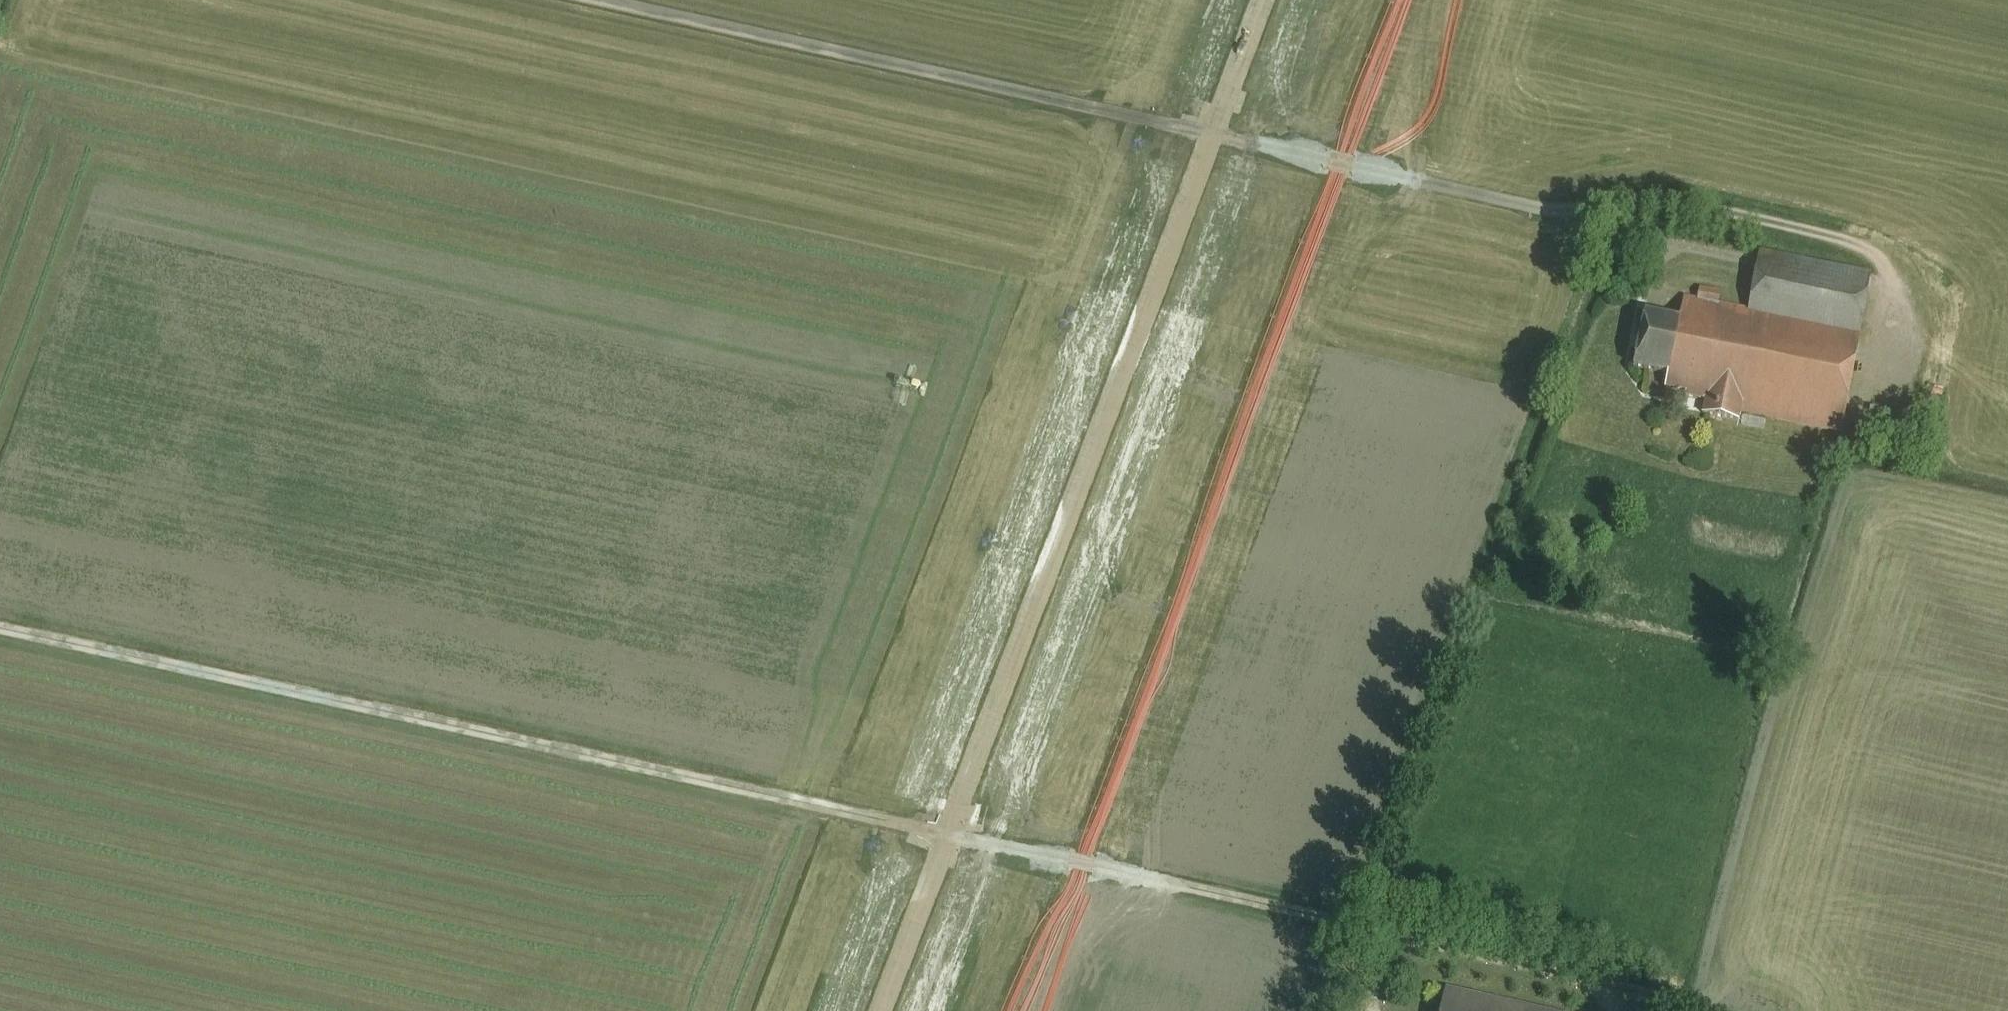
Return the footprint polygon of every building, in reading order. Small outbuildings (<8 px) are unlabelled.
[(1831,441),(1865,278),(1748,254),(1736,310),(1685,299),(1680,323),(1665,320),(1636,314),(1623,374),(1660,382),(1658,392),(1706,402),(1703,414),(1831,441)] [(1696,286),(1694,300),(1717,303),(1719,289),(1696,286)] [(1438,1010),(1536,1010),(1443,990),(1438,1010)]
